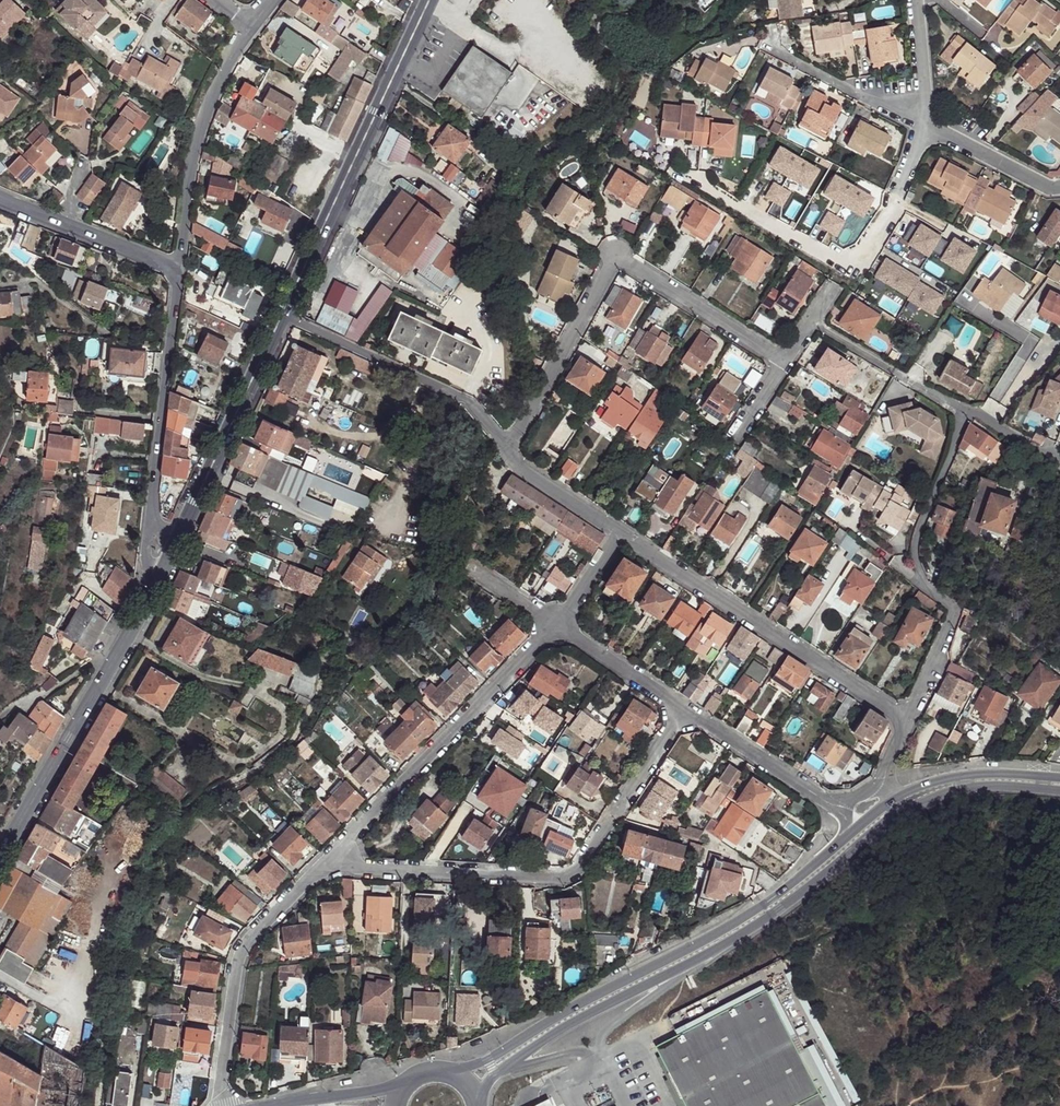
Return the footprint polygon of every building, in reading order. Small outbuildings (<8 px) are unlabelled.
[(0,36),(10,26),(12,28),(18,22),(26,29),(34,21),(11,0),(0,0),(0,36)] [(29,0),(22,0),(31,10),(35,6),(29,0)] [(57,10),(83,36),(92,27),(95,29),(111,14),(96,0),(67,0),(57,10)] [(195,0),(187,0),(181,9),(177,7),(177,6),(171,14),(172,14),(197,33),(206,21),(212,25),(218,17),(195,0)] [(294,15),(299,7),(296,6),(300,0),(287,0),(282,7),(294,15)] [(327,26),(333,17),(331,16),(337,7),(327,0),(307,0),(301,10),(321,23),(315,32),(330,43),(330,42),(336,34),(337,32),(327,26)] [(780,19),(803,16),(801,0),(769,0),(770,9),(778,8),(780,19)] [(1006,25),(1021,35),(1032,20),(1033,18),(1049,30),(1048,32),(1055,36),(1059,29),(1059,28),(1051,21),(1057,14),(1044,4),(1042,6),(1033,0),(1013,0),(997,21),(1004,27),(1006,25)] [(282,7),(280,9),(293,18),(294,15),(282,7)] [(358,9),(355,13),(365,20),(368,15),(358,9)] [(1059,28),(1059,11),(1059,10),(1057,14),(1051,21),(1059,28)] [(1036,28),(1052,40),(1055,36),(1048,32),(1049,30),(1033,18),(1032,20),(1039,24),(1036,28)] [(212,25),(206,21),(197,33),(203,37),(212,25)] [(801,28),(803,43),(814,42),(814,46),(815,54),(829,52),(844,49),(844,45),(854,44),(854,39),(852,31),(851,24),(851,22),(840,23),(840,22),(801,28)] [(852,31),(854,39),(867,37),(869,44),(872,63),(883,61),(886,60),(885,54),(897,52),(896,40),(894,40),(890,41),(890,37),(888,26),(868,29),(867,22),(851,24),(852,31)] [(12,28),(10,26),(0,36),(0,41),(12,28)] [(92,27),(83,36),(86,39),(95,29),(92,27)] [(274,54),(294,67),(306,72),(314,59),(310,56),(316,47),(287,27),(279,38),(284,41),(281,45),(280,45),(274,54)] [(336,34),(330,42),(342,50),(348,41),(336,34)] [(970,73),(967,78),(979,88),(996,66),(967,43),(967,44),(957,36),(947,48),(940,56),(951,64),(954,61),(964,68),(970,73)] [(957,36),(967,44),(967,43),(958,36),(957,36)] [(854,44),(855,45),(858,44),(858,46),(869,44),(867,37),(854,39),(854,44)] [(366,54),(348,42),(327,74),(338,81),(352,60),(360,64),(366,54)] [(473,45),(442,91),(481,119),(513,73),(473,45)] [(316,47),(310,56),(314,59),(320,50),(316,47)] [(829,52),(830,58),(845,56),(844,49),(829,52)] [(1036,88),(1051,72),(1051,71),(1056,66),(1040,50),(1035,56),(1019,72),(1036,88)] [(885,54),(886,60),(898,58),(897,52),(885,54)] [(705,58),(717,64),(718,61),(707,55),(705,58)] [(123,77),(129,81),(132,76),(159,91),(162,92),(167,83),(169,84),(180,63),(171,58),(168,64),(166,66),(148,56),(144,64),(133,59),(126,70),(123,77)] [(696,59),(687,75),(706,85),(708,82),(725,92),(736,70),(718,61),(717,64),(705,58),(703,62),(696,59)] [(113,63),(108,72),(118,77),(119,75),(123,68),(113,63)] [(769,67),(759,87),(771,93),(784,100),(781,105),(791,109),(796,100),(801,89),(791,84),(794,80),(769,67)] [(960,72),(967,78),(970,73),(964,68),(960,72)] [(1017,74),(1034,90),(1036,88),(1019,72),(1017,74)] [(56,112),(73,114),(72,120),(71,128),(79,129),(80,123),(90,116),(84,108),(92,108),(93,98),(85,97),(87,96),(95,90),(83,74),(71,83),(70,97),(59,95),(56,112)] [(354,78),(346,96),(337,115),(329,133),(333,135),(346,141),(372,87),(354,78)] [(169,84),(167,83),(162,92),(159,91),(156,97),(164,101),(172,86),(169,84)] [(998,84),(994,91),(998,94),(1002,87),(998,84)] [(7,116),(19,99),(0,86),(0,111),(7,116)] [(231,119),(250,130),(272,143),(285,120),(296,104),(270,89),(261,105),(243,96),(237,107),(234,112),(232,111),(233,110),(232,109),(231,109),(224,104),(217,112),(214,118),(227,126),(231,119)] [(311,100),(320,104),(325,94),(316,90),(311,100)] [(808,108),(801,120),(820,129),(821,126),(830,131),(842,107),(833,102),(832,103),(831,106),(825,103),(827,100),(828,97),(813,90),(805,106),(808,108)] [(1046,103),(1050,107),(1057,98),(1048,90),(1037,101),(1024,115),(1023,116),(1037,126),(1044,116),(1039,112),(1046,103)] [(768,98),(781,105),(784,100),(771,93),(768,98)] [(122,95),(114,105),(119,108),(126,100),(126,98),(122,95)] [(1018,109),(1024,115),(1037,101),(1031,95),(1018,109)] [(791,109),(795,111),(800,102),(796,100),(791,109)] [(103,138),(116,148),(122,140),(123,140),(128,133),(134,125),(140,130),(150,116),(143,111),(140,115),(138,114),(140,112),(140,108),(130,101),(119,114),(121,115),(103,138)] [(689,144),(709,146),(732,149),(734,125),(712,123),(712,119),(692,117),(694,105),(678,103),(678,106),(660,104),(658,127),(683,130),(690,131),(689,144)] [(1050,107),(1046,103),(1039,112),(1044,116),(1037,126),(1050,136),(1059,143),(1059,114),(1050,107)] [(324,109),(318,104),(305,120),(311,124),(324,109)] [(330,111),(321,129),(329,133),(337,115),(330,111)] [(56,112),(55,118),(72,120),(73,114),(56,112)] [(801,120),(799,125),(826,138),(830,131),(821,126),(820,129),(801,120)] [(860,120),(849,140),(867,150),(880,157),(891,136),(880,130),(871,126),(868,124),(860,120)] [(43,121),(36,129),(44,137),(51,129),(43,121)] [(1017,122),(1011,128),(1015,132),(1021,126),(1017,122)] [(455,163),(460,167),(467,157),(464,155),(465,154),(462,153),(471,141),(448,125),(432,147),(454,163),(455,163)] [(1034,130),(1047,140),(1050,136),(1037,126),(1034,130)] [(658,127),(657,136),(682,139),(683,130),(658,127)] [(22,156),(36,170),(41,175),(49,166),(44,162),(57,149),(44,137),(36,129),(27,139),(33,145),(22,156)] [(401,167),(412,140),(387,129),(376,156),(401,167)] [(122,140),(116,148),(119,151),(131,136),(128,133),(123,140),(122,140)] [(849,140),(846,146),(863,155),(867,150),(849,140)] [(248,141),(245,145),(251,150),(255,144),(248,141)] [(245,145),(242,149),(249,154),(251,150),(245,145)] [(732,149),(709,146),(708,151),(731,154),(732,149)] [(204,147),(201,158),(208,160),(209,158),(212,153),(204,147)] [(510,155),(518,160),(520,156),(513,151),(510,155)] [(243,162),(232,154),(227,162),(238,170),(243,162)] [(8,169),(23,184),(36,170),(22,156),(21,155),(8,169)] [(510,155),(507,158),(514,164),(518,160),(510,155)] [(940,158),(928,182),(943,190),(945,187),(958,194),(957,197),(966,202),(976,184),(978,181),(968,176),(969,173),(959,168),(950,163),(940,158)] [(61,178),(70,181),(76,166),(66,162),(61,178)] [(442,176),(450,182),(457,172),(459,170),(451,164),(442,176)] [(639,165),(636,171),(644,175),(647,170),(639,165)] [(212,168),(211,176),(229,179),(230,174),(230,172),(212,168)] [(1059,176),(1059,168),(1057,172),(1049,172),(1047,175),(1051,177),(1059,176)] [(618,169),(606,189),(635,207),(648,187),(618,169)] [(457,172),(465,178),(467,176),(459,170),(457,172)] [(241,172),(239,184),(252,192),(253,189),(255,190),(259,183),(241,172)] [(84,185),(97,194),(105,183),(92,174),(84,185)] [(229,179),(211,176),(207,194),(206,200),(216,202),(217,197),(224,198),(233,200),(236,181),(235,180),(236,175),(230,174),(229,179)] [(480,186),(485,189),(492,179),(487,177),(480,186)] [(976,184),(986,189),(987,187),(988,187),(990,182),(980,177),(978,181),(976,184)] [(403,190),(363,246),(404,275),(453,206),(430,189),(426,195),(418,190),(403,179),(399,179),(396,180),(394,184),(403,190)] [(485,189),(476,201),(483,206),(498,183),(492,179),(485,189)] [(100,219),(119,230),(120,231),(121,229),(142,193),(122,182),(116,193),(100,219)] [(254,205),(266,211),(261,222),(282,232),(293,211),(268,199),(272,192),(264,187),(259,183),(255,190),(261,192),(260,195),(259,194),(254,205)] [(563,183),(546,211),(569,225),(578,210),(584,214),(592,202),(563,183)] [(418,190),(426,195),(430,189),(423,184),(418,190)] [(680,184),(677,189),(689,196),(690,197),(693,193),(680,184)] [(966,202),(965,204),(977,210),(1005,225),(1017,202),(1010,198),(994,190),(988,187),(987,187),(986,189),(976,184),(966,202)] [(76,196),(89,205),(97,194),(84,185),(76,196)] [(670,185),(662,199),(681,210),(689,196),(677,189),(670,185)] [(997,185),(994,190),(1010,198),(1012,193),(997,185)] [(943,190),(941,194),(955,201),(957,197),(958,194),(945,187),(943,190)] [(47,197),(57,207),(65,198),(54,189),(47,197)] [(954,201),(964,206),(965,204),(966,202),(957,197),(955,201),(954,201)] [(708,237),(720,216),(696,201),(688,213),(683,210),(678,219),(683,222),(708,237)] [(977,210),(965,204),(964,206),(963,208),(975,214),(977,210)] [(569,225),(575,229),(584,214),(578,210),(569,225)] [(1059,234),(1059,212),(1057,210),(1038,238),(1051,247),(1059,234)] [(664,218),(653,212),(649,219),(660,225),(664,218)] [(728,215),(724,222),(727,224),(731,226),(734,220),(735,219),(728,215)] [(11,243),(31,254),(39,228),(19,220),(11,243)] [(730,227),(746,237),(750,231),(734,220),(731,226),(730,227)] [(703,243),(708,237),(683,222),(679,229),(703,243)] [(191,233),(206,241),(215,246),(216,246),(221,237),(193,223),(191,233)] [(730,227),(731,226),(727,224),(720,236),(723,238),(730,227)] [(941,237),(923,226),(921,229),(919,231),(912,227),(904,240),(930,256),(933,251),(936,245),(939,241),(941,237)] [(119,230),(116,234),(130,240),(132,236),(121,229),(120,231),(119,230)] [(726,251),(731,254),(741,238),(736,235),(726,251)] [(86,249),(54,236),(47,255),(79,267),(86,249)] [(228,241),(221,237),(216,246),(224,250),(228,241)] [(426,259),(433,264),(449,242),(441,237),(426,259)] [(941,237),(939,241),(950,248),(953,245),(941,237)] [(741,238),(731,254),(736,257),(750,266),(744,276),(756,283),(773,258),(741,238)] [(948,253),(936,245),(933,251),(944,258),(943,260),(964,272),(976,252),(956,240),(953,245),(950,248),(948,253)] [(215,246),(206,241),(201,250),(206,252),(210,255),(215,246)] [(449,242),(433,264),(451,277),(467,255),(449,242)] [(556,249),(537,293),(559,303),(564,292),(569,281),(579,259),(556,249)] [(446,284),(454,290),(475,260),(467,255),(451,277),(446,284)] [(790,261),(798,267),(802,261),(794,255),(790,261)] [(730,267),(744,276),(750,266),(736,257),(730,267)] [(416,272),(442,290),(446,284),(451,277),(433,264),(426,259),(416,272)] [(921,279),(887,259),(876,277),(910,297),(908,300),(933,315),(944,297),(919,282),(921,279)] [(798,267),(798,268),(815,278),(820,272),(802,261),(798,267)] [(1048,275),(1058,282),(1059,278),(1059,266),(1055,263),(1048,275)] [(985,277),(973,294),(981,300),(983,297),(1002,310),(1014,292),(1019,296),(1027,285),(1003,268),(993,283),(985,277)] [(781,295),(776,302),(792,313),(813,281),(797,270),(781,295)] [(220,298),(230,276),(221,272),(216,283),(220,285),(214,298),(225,303),(226,300),(220,298)] [(1032,281),(1036,285),(1043,274),(1038,272),(1032,281)] [(254,287),(230,276),(220,298),(226,300),(244,308),(242,314),(252,319),(263,296),(252,291),(254,287)] [(72,279),(66,295),(71,297),(77,281),(72,279)] [(80,301),(99,308),(107,287),(88,280),(80,301)] [(358,291),(335,281),(325,304),(347,314),(358,291)] [(569,281),(564,292),(570,295),(575,283),(569,281)] [(347,336),(357,343),(392,292),(382,285),(347,336)] [(612,308),(607,318),(625,329),(642,301),(623,290),(615,285),(605,304),(612,308)] [(107,287),(99,308),(107,311),(115,290),(107,287)] [(22,313),(22,307),(32,306),(31,295),(20,297),(19,291),(10,293),(10,289),(0,290),(0,316),(22,313)] [(772,308),(781,295),(772,289),(763,303),(772,308)] [(1041,311),(1059,320),(1059,295),(1051,290),(1041,311)] [(191,299),(183,294),(182,300),(189,303),(191,299)] [(979,303),(997,316),(1002,310),(983,297),(981,300),(979,303)] [(178,337),(184,339),(187,318),(184,317),(187,310),(186,310),(189,303),(182,300),(178,337)] [(856,301),(841,324),(866,340),(881,316),(856,301)] [(401,311),(388,339),(391,341),(405,347),(414,351),(427,357),(430,359),(431,356),(443,331),(431,326),(414,317),(401,311)] [(1059,326),(1059,320),(1041,311),(1038,315),(1059,326)] [(415,314),(414,317),(431,326),(433,322),(415,314)] [(23,329),(52,333),(49,318),(42,320),(43,323),(33,323),(32,325),(23,325),(23,329)] [(163,335),(164,324),(151,322),(149,333),(163,335)] [(652,326),(648,333),(658,338),(662,332),(652,326)] [(640,329),(629,347),(655,363),(662,351),(670,337),(662,332),(658,338),(648,333),(647,332),(647,333),(640,329)] [(471,375),(482,350),(471,344),(453,336),(443,331),(431,356),(468,373),(471,375)] [(228,343),(207,333),(197,355),(217,365),(228,343)] [(455,333),(453,336),(471,344),(472,340),(455,333)] [(701,333),(682,361),(699,372),(718,344),(701,333)] [(391,341),(390,343),(403,350),(405,347),(391,341)] [(302,400),(321,356),(296,345),(296,344),(294,343),(292,344),(292,346),(293,347),(295,347),(278,386),(277,385),(275,385),(273,386),(273,388),(274,389),(277,389),(302,400)] [(376,364),(340,348),(338,353),(351,358),(350,359),(373,370),(376,364)] [(158,377),(159,372),(153,372),(155,352),(111,349),(110,372),(158,377)] [(604,364),(605,363),(609,356),(606,354),(598,349),(593,357),(604,364)] [(616,361),(619,356),(609,349),(606,354),(609,356),(616,361)] [(828,349),(821,359),(825,362),(819,372),(836,384),(838,382),(845,386),(857,368),(828,349)] [(414,351),(412,354),(426,360),(427,357),(414,351)] [(655,363),(661,367),(668,355),(662,351),(655,363)] [(328,359),(321,356),(302,400),(308,403),(328,359)] [(467,376),(468,373),(431,356),(430,359),(467,376)] [(605,363),(613,369),(617,362),(616,361),(609,356),(605,363)] [(581,357),(570,375),(580,382),(578,386),(590,395),(604,372),(581,357)] [(625,367),(628,363),(620,358),(618,362),(622,365),(625,367)] [(821,359),(814,369),(819,372),(825,362),(821,359)] [(952,361),(941,380),(976,399),(984,386),(966,376),(969,370),(952,361)] [(627,382),(634,373),(625,367),(622,365),(616,375),(627,382)] [(29,382),(29,372),(13,371),(12,381),(29,382)] [(48,400),(54,400),(56,378),(56,374),(29,372),(29,382),(28,398),(48,400)] [(741,382),(726,373),(705,404),(702,409),(703,410),(701,413),(700,414),(717,426),(720,421),(721,421),(730,408),(737,398),(732,395),(741,382)] [(570,375),(567,379),(578,386),(580,382),(570,375)] [(1040,408),(1056,414),(1059,408),(1059,406),(1059,378),(1057,380),(1056,383),(1051,381),(1048,389),(1040,408)] [(609,407),(601,418),(614,428),(618,423),(626,429),(642,406),(633,399),(632,391),(626,386),(623,390),(616,385),(604,404),(609,407)] [(179,387),(177,394),(189,399),(191,392),(179,387)] [(271,389),(265,402),(282,409),(287,396),(271,389)] [(563,393),(555,389),(550,398),(558,402),(563,393)] [(656,389),(646,404),(652,408),(660,397),(663,399),(665,395),(656,389)] [(1041,390),(1031,411),(1054,421),(1056,414),(1040,408),(1048,389),(1041,390)] [(776,395),(767,408),(785,418),(794,405),(792,404),(795,398),(784,391),(780,397),(776,395)] [(169,409),(188,415),(187,418),(193,420),(199,403),(189,399),(177,394),(170,392),(169,409)] [(844,416),(840,424),(837,429),(849,436),(851,432),(856,435),(868,414),(863,411),(866,406),(848,394),(842,403),(837,400),(833,407),(837,409),(836,411),(844,416)] [(652,408),(656,410),(663,400),(663,399),(660,397),(652,408)] [(737,398),(730,408),(734,411),(741,401),(737,398)] [(48,400),(47,412),(57,413),(62,413),(70,414),(70,402),(54,400),(48,400)] [(702,409),(705,404),(700,400),(695,408),(701,413),(703,410),(702,409)] [(882,418),(886,434),(907,428),(926,440),(921,453),(934,459),(944,437),(942,436),(938,420),(933,417),(929,418),(924,415),(923,411),(919,408),(912,410),(910,403),(889,408),(891,416),(882,418)] [(643,409),(663,423),(667,418),(656,410),(652,408),(646,404),(643,409)] [(188,415),(169,409),(167,427),(189,438),(193,420),(187,418),(188,415)] [(643,409),(628,431),(640,439),(638,443),(646,448),(663,423),(643,409)] [(679,409),(675,415),(685,421),(688,415),(679,409)] [(57,413),(47,412),(45,420),(57,421),(57,413)] [(122,419),(96,417),(94,431),(121,434),(122,419)] [(264,452),(284,460),(286,454),(279,451),(285,440),(292,443),(293,440),(296,434),(263,418),(254,438),(244,434),(240,442),(261,451),(264,452)] [(144,422),(124,420),(122,437),(143,439),(144,427),(144,422)] [(833,420),(831,425),(837,429),(840,424),(833,420)] [(965,451),(966,449),(970,443),(988,455),(996,460),(1004,446),(997,441),(972,424),(963,439),(959,448),(965,451)] [(51,425),(50,433),(61,434),(61,426),(51,425)] [(163,454),(186,458),(190,438),(189,438),(167,427),(163,454)] [(811,449),(811,450),(830,462),(829,463),(832,465),(830,469),(832,470),(837,472),(848,455),(851,448),(852,447),(846,443),(849,438),(831,427),(828,432),(823,429),(822,430),(811,449)] [(809,448),(811,449),(822,430),(820,429),(809,448)] [(47,440),(46,450),(45,458),(56,459),(69,461),(70,458),(76,459),(79,440),(73,439),(73,436),(61,434),(48,433),(47,440)] [(296,434),(293,440),(309,448),(312,441),(296,434)] [(746,439),(740,448),(752,457),(759,448),(746,439)] [(279,451),(286,454),(292,443),(285,440),(279,451)] [(240,442),(229,464),(240,468),(235,480),(253,488),(256,482),(268,455),(263,453),(264,452),(261,451),(240,442)] [(966,449),(983,461),(988,455),(970,443),(966,449)] [(453,454),(465,461),(469,455),(457,448),(453,454)] [(754,468),(755,467),(759,462),(752,457),(740,448),(735,456),(743,461),(754,468)] [(848,455),(852,457),(856,451),(851,448),(848,455)] [(186,458),(163,454),(161,474),(186,479),(190,459),(186,458)] [(288,465),(268,455),(256,482),(276,491),(301,502),(298,508),(331,522),(335,509),(305,497),(309,487),(366,510),(373,499),(314,474),(314,475),(288,465)] [(56,459),(45,458),(43,474),(40,481),(54,482),(56,459)] [(815,467),(803,486),(819,495),(815,502),(817,504),(821,498),(837,472),(832,470),(830,475),(824,472),(827,466),(814,458),(810,464),(815,467)] [(568,479),(578,465),(569,459),(559,473),(568,479)] [(551,463),(546,460),(542,466),(547,469),(551,463)] [(735,472),(746,480),(754,468),(743,461),(735,472)] [(468,469),(476,474),(478,470),(470,465),(468,469)] [(636,492),(653,502),(664,485),(668,478),(670,476),(653,465),(636,492)] [(746,480),(742,486),(770,504),(770,503),(782,485),(755,467),(754,468),(746,480)] [(853,469),(841,489),(852,496),(864,502),(861,508),(869,513),(873,506),(883,490),(884,488),(853,469)] [(461,479),(473,485),(477,478),(465,471),(461,479)] [(86,485),(100,487),(102,475),(87,473),(85,485),(86,485)] [(653,502),(650,507),(666,518),(669,513),(672,515),(694,482),(682,474),(678,481),(670,476),(668,478),(664,485),(653,502)] [(925,474),(920,483),(925,486),(930,477),(925,474)] [(512,476),(502,492),(536,514),(557,528),(567,512),(512,476)] [(981,478),(977,489),(991,494),(992,494),(996,483),(981,478)] [(883,490),(873,506),(883,511),(878,519),(890,526),(892,523),(901,527),(907,517),(903,515),(907,509),(899,505),(903,499),(909,502),(914,494),(899,484),(893,495),(883,490)] [(113,533),(118,498),(107,497),(108,487),(100,487),(86,485),(85,495),(89,495),(88,504),(94,505),(90,529),(113,533)] [(692,504),(679,523),(692,531),(698,522),(708,529),(724,506),(717,502),(720,498),(717,491),(710,486),(704,485),(695,499),(700,501),(697,507),(692,504)] [(799,493),(815,502),(819,495),(803,486),(799,493)] [(53,491),(39,489),(28,567),(41,570),(53,491)] [(838,494),(849,500),(852,496),(841,489),(838,494)] [(1004,533),(1014,501),(992,494),(991,494),(977,489),(967,520),(981,525),(982,525),(1004,533)] [(217,491),(209,509),(235,519),(237,516),(243,501),(217,491)] [(453,493),(451,515),(462,516),(463,509),(464,495),(453,493)] [(770,504),(764,513),(767,515),(769,511),(773,505),(770,503),(770,504)] [(782,505),(768,526),(789,539),(802,518),(782,505)] [(938,505),(932,520),(938,523),(936,528),(941,530),(939,534),(949,538),(959,513),(938,505)] [(209,509),(199,530),(209,534),(215,536),(215,535),(223,538),(227,540),(233,526),(241,529),(243,522),(238,520),(236,520),(235,519),(209,509)] [(594,552),(605,537),(567,512),(557,528),(576,540),(594,552)] [(724,514),(711,534),(728,546),(746,518),(739,513),(734,520),(724,514)] [(536,514),(530,523),(552,536),(557,528),(536,514)] [(825,516),(821,522),(835,532),(839,527),(825,516)] [(1017,517),(1011,536),(1019,539),(1025,520),(1017,517)] [(978,536),(982,525),(981,525),(967,520),(963,531),(978,536)] [(1025,520),(1019,539),(1028,542),(1034,523),(1025,520)] [(890,526),(899,531),(901,527),(892,523),(890,526)] [(805,530),(791,551),(801,557),(812,564),(826,543),(805,530)] [(209,534),(205,542),(220,547),(223,538),(215,535),(215,536),(209,534)] [(833,536),(830,540),(839,546),(842,542),(833,536)] [(576,540),(573,543),(592,555),(594,552),(576,540)] [(364,543),(342,577),(361,589),(367,581),(378,564),(382,566),(387,559),(364,543)] [(883,569),(887,564),(862,544),(858,550),(883,569)] [(211,548),(207,558),(217,562),(218,558),(219,558),(222,552),(211,548)] [(328,555),(334,557),(337,550),(331,548),(328,555)] [(392,551),(393,560),(401,561),(401,551),(392,551)] [(791,551),(788,556),(797,562),(801,557),(791,551)] [(210,581),(219,584),(226,568),(203,559),(197,576),(200,577),(210,581)] [(624,559),(607,585),(629,598),(645,573),(624,559)] [(852,561),(842,576),(850,581),(843,592),(851,597),(862,604),(876,582),(875,582),(873,581),(881,569),(870,562),(865,570),(872,575),(869,579),(866,577),(868,574),(863,571),(861,573),(855,570),(857,567),(853,565),(855,563),(852,561)] [(367,581),(371,584),(382,566),(378,564),(367,581)] [(290,565),(282,584),(312,596),(323,577),(322,577),(314,574),(290,565)] [(556,566),(546,581),(558,589),(568,574),(556,566)] [(317,567),(314,574),(322,577),(324,570),(317,567)] [(102,589),(125,608),(138,585),(134,581),(115,568),(102,589)] [(183,571),(178,569),(171,586),(193,595),(200,577),(197,576),(183,571)] [(873,581),(875,582),(883,571),(881,569),(873,581)] [(656,571),(651,578),(659,583),(662,577),(660,575),(661,574),(656,571)] [(808,575),(792,600),(801,606),(804,601),(810,605),(824,585),(808,575)] [(607,585),(602,580),(597,587),(603,591),(607,585)] [(653,584),(639,605),(660,619),(675,598),(653,584)] [(193,595),(171,586),(162,603),(186,613),(193,595)] [(239,592),(246,595),(249,589),(241,586),(239,592)] [(915,596),(925,604),(930,598),(919,589),(915,596)] [(82,603),(107,621),(113,611),(88,592),(82,603)] [(847,603),(851,597),(843,592),(839,598),(847,603)] [(933,611),(938,604),(930,598),(925,604),(933,611)] [(499,600),(490,612),(499,618),(509,606),(499,600)] [(681,603),(668,622),(678,629),(687,635),(700,616),(704,618),(712,606),(704,601),(697,613),(681,603)] [(58,633),(61,645),(84,658),(107,621),(82,603),(64,633),(59,630),(58,633)] [(778,605),(770,618),(777,622),(787,607),(781,603),(778,605)] [(285,610),(292,613),(294,606),(287,604),(285,610)] [(912,608),(894,641),(905,646),(908,641),(912,643),(915,637),(921,640),(932,619),(912,608)] [(968,616),(961,630),(973,636),(982,621),(970,614),(971,611),(971,610),(966,608),(964,608),(962,612),(964,614),(968,616)] [(934,618),(943,622),(946,614),(938,611),(934,618)] [(880,621),(871,634),(880,640),(896,616),(889,612),(883,623),(880,621)] [(704,657),(714,642),(719,646),(732,626),(713,613),(705,625),(701,622),(686,646),(704,657)] [(489,640),(509,619),(505,615),(485,636),(489,640)] [(209,634),(180,617),(163,647),(186,661),(196,645),(201,647),(209,634)] [(509,619),(489,640),(497,648),(505,656),(525,634),(509,619)] [(327,621),(325,627),(331,630),(333,623),(327,621)] [(250,646),(272,629),(257,623),(245,645),(246,645),(250,646)] [(849,634),(835,655),(855,668),(869,647),(873,641),(861,634),(864,630),(856,625),(854,629),(853,628),(849,634)] [(741,626),(727,649),(745,661),(760,638),(741,626)] [(675,635),(683,641),(687,635),(678,629),(675,635)] [(44,635),(28,665),(38,670),(54,639),(44,635)] [(921,640),(915,637),(912,643),(917,646),(921,640)] [(762,639),(757,646),(763,651),(768,643),(762,639)] [(485,641),(469,658),(484,672),(492,663),(495,666),(502,658),(494,650),(485,641)] [(4,645),(0,644),(0,661),(4,662),(10,647),(4,645)] [(196,645),(186,661),(191,664),(201,647),(196,645)] [(774,647),(767,659),(777,666),(785,654),(774,647)] [(497,648),(494,650),(502,658),(505,656),(497,648)] [(317,670),(259,649),(249,659),(293,675),(289,688),(297,692),(293,700),(305,707),(310,699),(314,693),(317,670)] [(1037,664),(1041,657),(1034,652),(1029,660),(1037,664)] [(777,666),(774,671),(777,673),(795,684),(802,688),(812,672),(785,654),(777,666)] [(169,667),(171,664),(156,658),(146,675),(143,676),(139,682),(140,685),(136,693),(163,709),(179,683),(161,672),(165,665),(169,667)] [(754,660),(734,688),(749,699),(769,670),(754,660)] [(454,675),(447,683),(462,698),(479,681),(459,661),(450,670),(454,675)] [(971,684),(976,675),(961,667),(958,665),(951,663),(947,672),(949,673),(971,684)] [(54,664),(48,672),(50,674),(57,679),(60,673),(54,664)] [(1019,695),(1027,701),(1040,710),(1059,683),(1059,678),(1041,664),(1019,695)] [(540,665),(528,683),(547,696),(549,692),(559,698),(570,681),(560,674),(558,677),(540,665)] [(698,672),(683,695),(690,699),(697,687),(705,676),(698,672)] [(791,691),(795,684),(777,673),(773,679),(791,691)] [(944,683),(938,694),(961,705),(970,688),(975,691),(977,687),(971,684),(949,673),(944,683)] [(57,679),(50,674),(39,686),(41,689),(43,688),(45,691),(53,685),(57,679)] [(444,680),(436,687),(439,690),(447,683),(447,682),(444,680)] [(432,683),(423,692),(430,699),(432,701),(441,710),(446,715),(462,698),(447,683),(439,690),(436,687),(432,683)] [(817,683),(811,692),(820,698),(815,706),(824,712),(834,695),(817,683)] [(986,686),(975,707),(983,712),(980,717),(988,721),(990,715),(998,719),(995,725),(1001,728),(1010,712),(1003,709),(1008,698),(986,686)] [(697,687),(690,699),(697,704),(704,692),(697,687)] [(525,689),(511,705),(523,716),(519,720),(528,728),(547,707),(525,689)] [(842,703),(848,695),(842,691),(837,700),(842,703)] [(716,692),(705,709),(713,714),(724,697),(716,692)] [(806,700),(815,706),(820,698),(811,692),(806,700)] [(842,703),(833,718),(841,723),(856,700),(848,695),(842,703)] [(934,696),(926,713),(932,716),(935,710),(937,711),(942,700),(934,696)] [(407,718),(402,723),(419,741),(435,725),(428,717),(430,715),(415,700),(408,707),(399,698),(393,705),(407,718)] [(241,704),(232,699),(227,708),(236,713),(241,704)] [(634,699),(617,725),(625,730),(635,737),(645,721),(647,722),(650,718),(653,720),(657,714),(651,710),(634,699)] [(36,726),(51,737),(64,715),(44,700),(41,702),(27,720),(36,726)] [(428,706),(437,715),(441,710),(432,701),(428,706)] [(1024,705),(1037,715),(1040,710),(1027,701),(1024,705)] [(125,714),(107,703),(79,750),(98,761),(102,755),(125,714)] [(869,709),(856,730),(865,736),(862,740),(872,747),(873,746),(875,742),(889,721),(869,709)] [(748,710),(736,729),(745,735),(753,722),(754,722),(758,717),(748,710)] [(579,716),(570,728),(587,741),(591,735),(597,740),(606,727),(600,723),(599,724),(582,711),(581,711),(577,715),(579,716)] [(36,726),(27,720),(17,713),(7,727),(4,724),(0,730),(0,736),(6,741),(12,734),(26,744),(36,726)] [(990,715),(988,721),(995,725),(998,719),(990,715)] [(1053,720),(1050,724),(1059,730),(1059,724),(1053,720)] [(419,741),(402,723),(385,741),(390,745),(387,748),(392,753),(395,750),(402,758),(419,741)] [(39,759),(51,737),(36,726),(26,744),(24,748),(39,759)] [(316,726),(302,739),(304,740),(308,744),(309,745),(322,733),(316,726)] [(765,729),(756,742),(763,747),(772,734),(765,729)] [(621,738),(630,744),(635,737),(625,730),(621,738)] [(853,734),(862,740),(865,736),(856,730),(853,734)] [(825,740),(816,753),(834,766),(838,759),(846,765),(854,753),(823,732),(820,737),(825,740)] [(937,733),(929,747),(941,754),(949,739),(937,733)] [(308,744),(304,740),(298,746),(302,751),(308,744)] [(587,744),(583,749),(589,753),(592,748),(587,744)] [(1059,744),(1048,762),(1051,762),(1059,763),(1059,745),(1059,744)] [(560,746),(555,753),(564,758),(568,751),(560,746)] [(359,748),(343,765),(370,791),(386,774),(359,748)] [(98,761),(79,750),(52,797),(71,808),(98,761)] [(589,753),(584,761),(586,762),(588,763),(592,755),(589,753)] [(133,774),(102,755),(98,761),(109,768),(130,780),(133,774)] [(834,766),(842,771),(846,765),(838,759),(834,766)] [(289,772),(279,762),(276,766),(280,769),(276,774),(282,779),(289,772)] [(579,767),(568,782),(579,789),(590,796),(597,787),(603,777),(593,771),(595,767),(588,763),(586,762),(581,769),(579,767)] [(708,795),(701,806),(710,812),(708,816),(712,818),(725,797),(741,772),(730,764),(720,780),(716,777),(704,793),(708,795)] [(527,785),(498,767),(478,797),(506,816),(527,785)] [(127,785),(130,780),(109,768),(106,772),(127,785)] [(138,785),(142,780),(133,774),(130,780),(138,785)] [(164,774),(152,788),(175,806),(187,791),(164,774)] [(364,798),(343,778),(341,781),(343,782),(324,802),(342,820),(364,798)] [(753,778),(741,795),(732,789),(726,797),(734,802),(735,801),(755,815),(756,813),(757,814),(758,814),(760,810),(759,809),(771,791),(772,790),(753,778)] [(134,790),(138,785),(130,780),(127,785),(134,790)] [(675,796),(678,792),(659,780),(657,782),(668,790),(668,791),(675,796)] [(566,785),(577,793),(579,789),(568,782),(566,785)] [(658,821),(675,796),(668,791),(668,790),(657,782),(639,809),(643,811),(641,815),(647,819),(651,819),(652,817),(658,821)] [(250,785),(237,794),(244,802),(257,793),(250,785)] [(600,793),(597,787),(590,796),(591,797),(600,793)] [(406,824),(425,840),(447,813),(444,811),(453,800),(441,789),(431,800),(429,798),(406,824)] [(771,791),(759,809),(760,810),(765,812),(777,794),(771,791)] [(230,792),(216,800),(229,812),(239,804),(230,792)] [(693,807),(699,810),(701,806),(708,795),(704,793),(703,792),(693,807)] [(321,803),(314,796),(309,800),(317,808),(321,803)] [(798,796),(789,810),(798,816),(807,803),(798,796)] [(81,814),(71,808),(52,797),(39,819),(68,835),(81,814)] [(726,798),(721,805),(726,808),(731,801),(726,798)] [(733,803),(719,823),(712,818),(705,829),(709,832),(721,841),(722,840),(724,836),(736,844),(753,817),(754,817),(733,803)] [(699,810),(708,816),(710,812),(701,806),(699,810)] [(547,814),(531,808),(520,836),(521,836),(534,841),(567,855),(574,839),(557,832),(560,823),(546,817),(547,814)] [(338,824),(323,809),(306,825),(322,840),(338,824)] [(666,819),(663,830),(675,834),(678,827),(686,832),(686,827),(684,823),(681,821),(682,818),(678,817),(677,822),(666,819)] [(736,844),(742,848),(759,821),(753,817),(736,844)] [(493,830),(475,818),(462,836),(482,849),(493,830)] [(49,848),(58,836),(37,823),(29,838),(49,848)] [(300,851),(308,844),(289,825),(271,844),(292,866),(303,854),(300,851)] [(623,851),(641,856),(647,834),(628,829),(623,851)] [(641,856),(660,861),(666,839),(647,834),(641,856)] [(703,841),(697,839),(680,834),(678,839),(692,843),(690,848),(700,852),(703,841)] [(532,846),(534,841),(521,836),(519,840),(532,846)] [(177,837),(170,847),(179,853),(185,843),(177,837)] [(61,883),(73,869),(46,854),(49,849),(49,848),(29,838),(17,858),(61,883)] [(660,861),(677,865),(678,865),(684,844),(666,839),(660,861)] [(790,846),(784,854),(796,862),(804,850),(793,842),(790,846)] [(311,847),(308,844),(300,851),(303,854),(311,847)] [(640,863),(641,856),(623,851),(620,858),(635,862),(640,863)] [(707,875),(731,881),(737,857),(714,851),(707,875)] [(260,858),(267,864),(271,859),(265,853),(260,858)] [(17,858),(0,886),(0,908),(21,920),(0,956),(0,969),(8,974),(17,959),(33,967),(70,902),(69,902),(70,900),(67,899),(66,900),(59,897),(60,894),(57,892),(61,883),(17,858)] [(273,888),(287,875),(271,859),(267,864),(258,873),(255,871),(249,877),(267,894),(273,888)] [(660,861),(658,868),(675,872),(677,865),(660,861)] [(729,888),(731,881),(707,875),(705,881),(729,888)] [(353,878),(342,878),(342,889),(344,889),(345,897),(352,897),(353,878)] [(243,895),(247,889),(235,880),(231,885),(243,895)] [(645,884),(635,882),(633,889),(644,891),(645,884)] [(231,885),(230,883),(216,901),(229,911),(231,908),(245,920),(255,907),(242,895),(243,895),(231,885)] [(174,893),(160,886),(156,893),(164,897),(160,908),(167,911),(174,893)] [(262,899),(247,889),(243,895),(242,895),(255,907),(262,899)] [(393,895),(368,893),(366,929),(391,930),(393,895)] [(445,894),(434,893),(434,898),(415,897),(413,920),(432,920),(432,916),(444,917),(445,894)] [(579,895),(550,898),(553,917),(581,914),(579,895)] [(320,902),(323,931),(345,928),(342,900),(320,902)] [(298,913),(299,925),(307,924),(305,909),(298,913)] [(232,931),(202,915),(192,934),(223,950),(232,931)] [(487,954),(509,955),(511,921),(488,919),(487,954)] [(307,924),(299,925),(281,927),(285,957),(311,954),(308,923),(307,924)] [(526,956),(548,957),(550,925),(527,923),(526,956)] [(413,942),(412,962),(421,962),(421,966),(420,973),(432,974),(434,944),(443,944),(443,935),(420,933),(419,942),(413,942)] [(635,954),(655,944),(656,936),(639,935),(635,954)] [(594,946),(617,946),(617,936),(594,936),(594,946)] [(350,953),(342,954),(343,957),(343,962),(344,965),(350,964),(350,956),(350,953)] [(509,963),(509,955),(487,954),(486,962),(509,963)] [(548,965),(548,957),(526,956),(525,964),(548,965)] [(39,971),(33,967),(17,959),(8,974),(30,987),(39,971)] [(185,987),(204,990),(204,989),(214,990),(215,985),(217,986),(219,963),(200,961),(199,962),(184,960),(181,986),(185,987)] [(288,966),(288,977),(301,978),(302,965),(288,966)] [(279,966),(278,980),(287,981),(288,977),(288,966),(279,966)] [(861,1095),(791,971),(785,975),(855,1098),(861,1095)] [(376,983),(377,979),(391,981),(391,978),(368,974),(367,982),(376,983)] [(367,982),(363,1004),(360,1022),(371,1023),(371,1020),(385,1023),(391,986),(390,985),(391,981),(377,979),(376,983),(367,982)] [(142,1009),(145,982),(130,981),(127,1007),(142,1009)] [(686,1105),(828,1105),(800,1053),(767,988),(656,1044),(670,1075),(686,1105)] [(15,1027),(26,1006),(3,992),(0,998),(0,1019),(15,1027)] [(215,995),(193,992),(189,1014),(211,1018),(215,995)] [(412,1018),(440,1019),(441,993),(428,993),(428,996),(424,996),(424,992),(413,992),(413,1001),(405,1000),(404,1021),(412,1022),(412,1018)] [(172,1010),(174,1010),(175,1004),(158,1001),(157,1010),(150,1008),(149,1017),(151,1017),(170,1020),(172,1010)] [(182,1022),(184,1022),(185,1012),(174,1010),(172,1010),(170,1020),(182,1022)] [(146,1033),(149,1017),(139,1015),(137,1031),(146,1033)] [(299,1027),(280,1025),(279,1059),(292,1059),(292,1053),(301,1054),(300,1059),(308,1059),(309,1054),(309,1045),(310,1028),(308,1028),(309,1019),(300,1018),(299,1027)] [(178,1028),(156,1024),(153,1044),(175,1047),(178,1028)] [(256,1026),(240,1024),(239,1032),(244,1032),(256,1034),(256,1026)] [(270,1036),(271,1028),(256,1026),(256,1034),(244,1032),(242,1050),(255,1052),(254,1057),(265,1059),(267,1035),(270,1036)] [(187,1030),(182,1029),(180,1041),(179,1047),(185,1048),(184,1050),(208,1053),(211,1031),(187,1028),(187,1030)] [(309,1054),(308,1059),(343,1060),(343,1031),(318,1030),(317,1045),(309,1045),(309,1054)] [(445,1049),(455,1047),(452,1038),(446,1037),(445,1049)] [(828,1105),(841,1105),(845,1104),(814,1045),(800,1053),(828,1105)] [(39,1072),(0,1048),(0,1105),(34,1105),(39,1072)] [(81,1087),(87,1072),(44,1053),(41,1059),(50,1063),(48,1069),(61,1075),(60,1078),(81,1087)] [(117,1071),(113,1070),(106,1102),(113,1103),(117,1071)] [(113,1103),(113,1105),(125,1105),(128,1105),(132,1072),(117,1070),(117,1071),(113,1103)] [(171,1075),(160,1073),(158,1088),(169,1089),(171,1075)] [(670,1075),(663,1079),(677,1105),(686,1105),(670,1075)] [(548,1095),(543,1098),(539,1100),(529,1105),(527,1105),(553,1105),(548,1095)]
